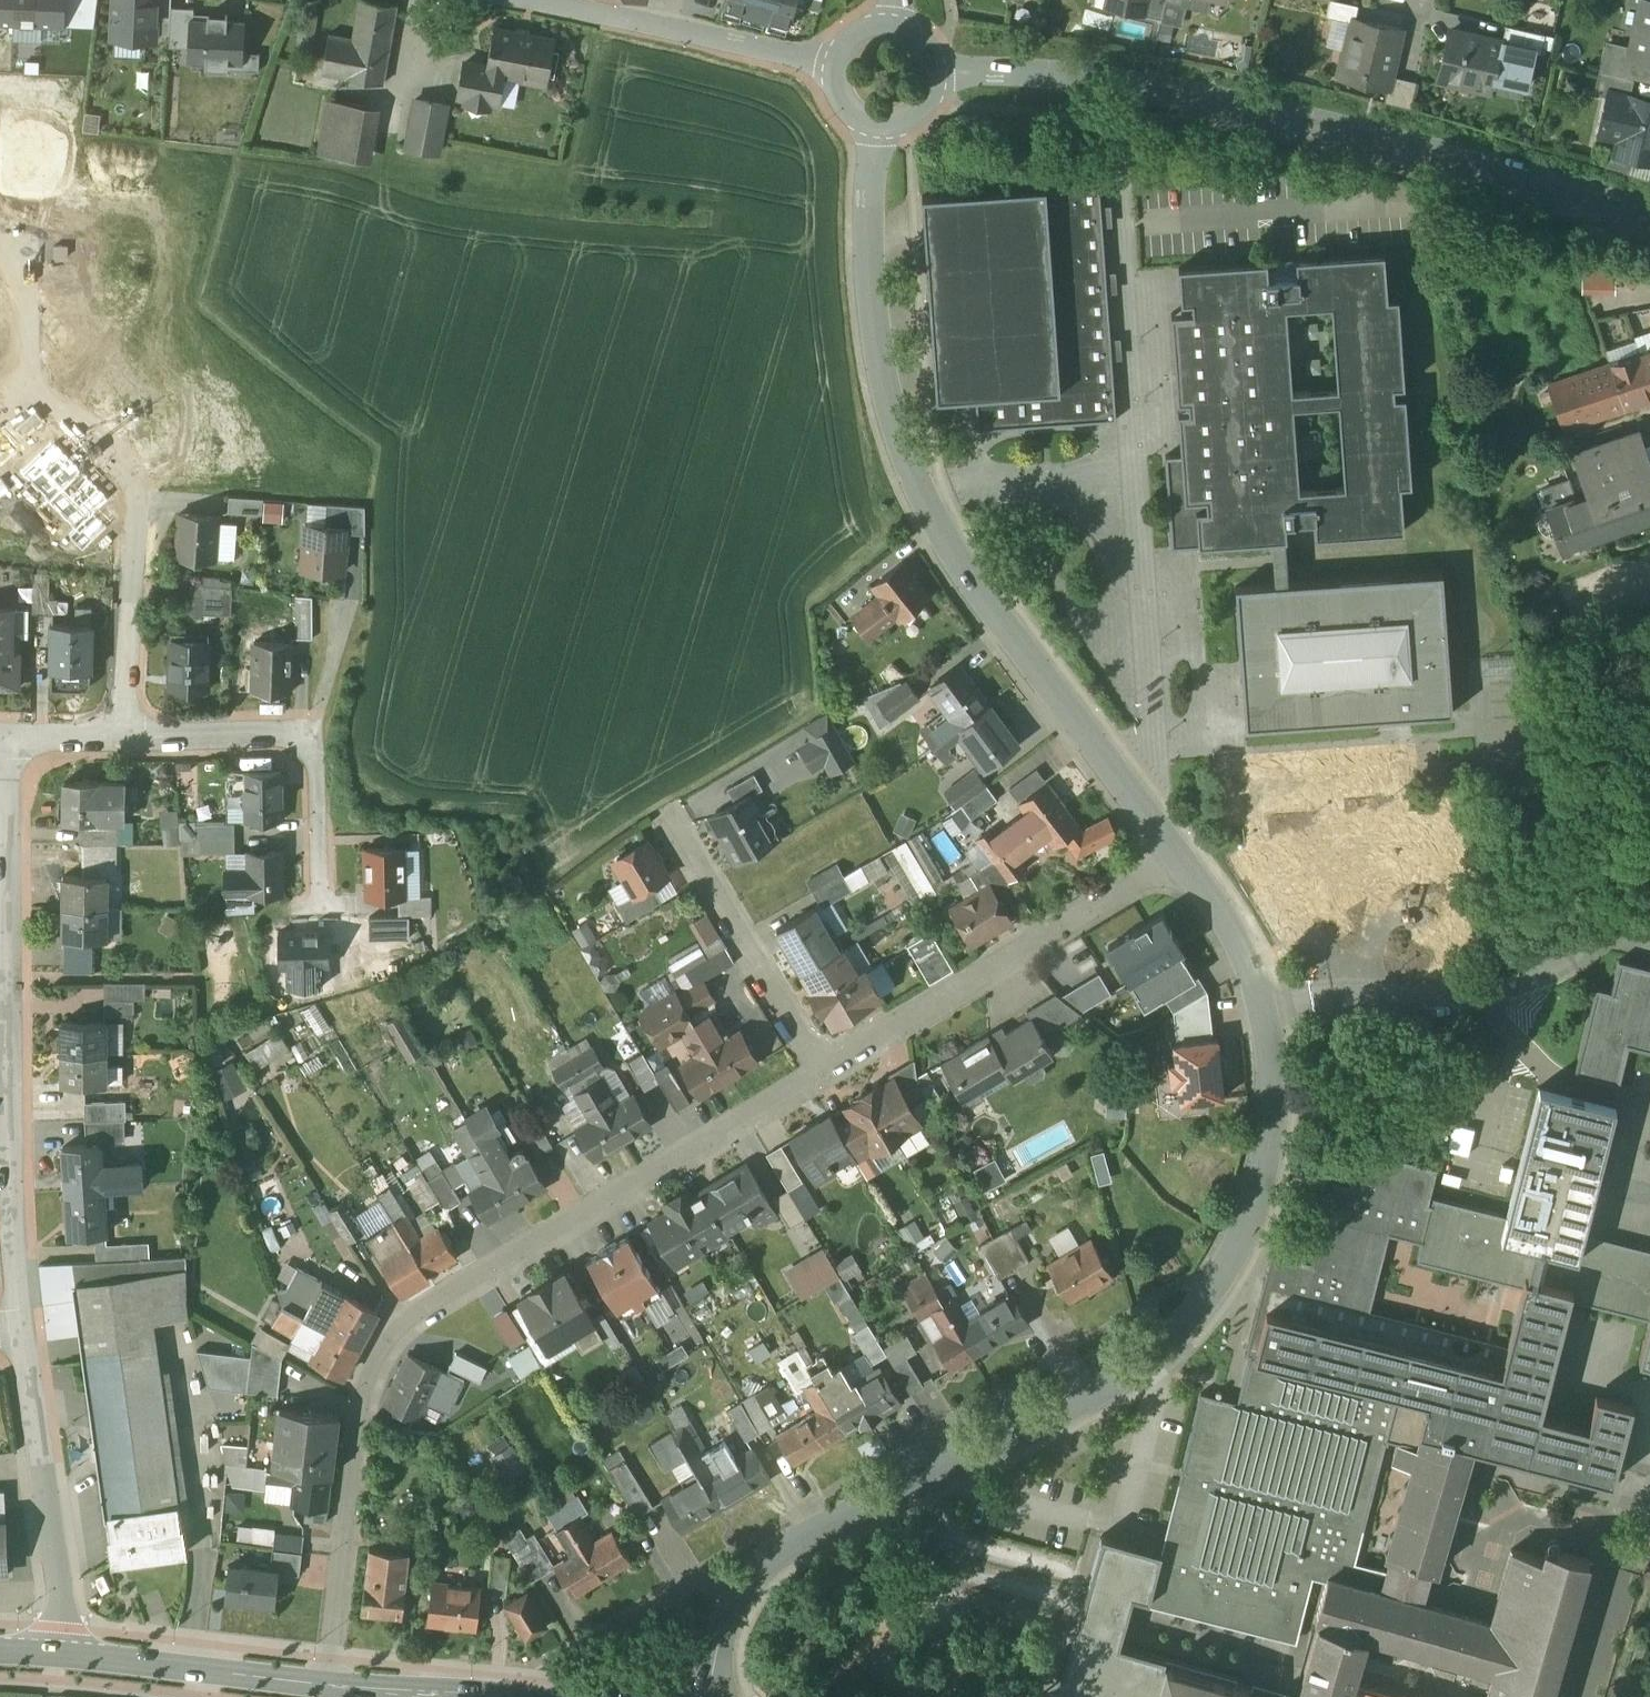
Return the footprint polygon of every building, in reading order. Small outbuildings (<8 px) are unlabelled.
[(14,21),(15,0),(0,0),(0,21),(14,21)] [(14,21),(42,23),(43,0),(15,0),(14,21)] [(42,23),(65,24),(66,0),(43,0),(42,23)] [(156,41),(156,33),(158,0),(113,0),(111,39),(156,41)] [(156,33),(169,34),(170,7),(171,0),(158,0),(156,33)] [(365,0),(360,0),(353,40),(329,35),(322,75),(384,85),(397,6),(365,0)] [(721,6),(741,11),(740,13),(769,21),(770,19),(789,25),(796,0),(722,0),(721,6)] [(1113,4),(1142,10),(1145,0),(1114,0),(1113,4)] [(1142,10),(1141,17),(1162,21),(1166,2),(1165,2),(1166,0),(1145,0),(1142,10)] [(1359,6),(1330,0),(1326,17),(1354,24),(1355,19),(1356,19),(1359,6)] [(1649,0),(1643,0),(1645,1),(1633,55),(1649,59),(1649,0)] [(194,8),(170,7),(169,34),(169,47),(188,48),(190,19),(193,20),(194,8)] [(188,48),(187,62),(205,63),(205,70),(228,71),(228,64),(243,64),(245,22),(228,21),(228,16),(210,16),(209,20),(193,20),(190,19),(188,48)] [(1356,19),(1355,19),(1354,24),(1348,49),(1344,49),(1338,76),(1342,77),(1342,80),(1387,90),(1391,77),(1394,60),(1393,60),(1400,31),(1401,31),(1401,30),(1356,19)] [(1545,35),(1506,26),(1502,44),(1535,52),(1535,53),(1541,54),(1545,35)] [(555,41),(495,29),(487,67),(466,63),(459,98),(498,106),(503,76),(520,79),(520,82),(547,87),(555,41)] [(1465,90),(1477,38),(1451,32),(1440,80),(1458,84),(1457,88),(1465,90)] [(1477,38),(1465,90),(1473,92),(1474,88),(1492,92),(1494,80),(1502,44),(1477,38)] [(1535,52),(1502,44),(1494,80),(1527,87),(1527,86),(1528,87),(1535,53),(1535,52)] [(1633,55),(1631,65),(1602,58),(1599,72),(1634,80),(1649,83),(1649,59),(1633,55)] [(1634,80),(1599,72),(1594,94),(1610,98),(1629,102),(1630,97),(1634,80)] [(1416,82),(1391,77),(1387,90),(1385,103),(1410,109),(1416,82)] [(1630,97),(1629,102),(1610,98),(1605,119),(1622,123),(1615,154),(1649,162),(1649,101),(1630,97)] [(366,108),(327,100),(318,155),(356,162),(366,108)] [(447,106),(416,100),(406,148),(438,154),(447,106)] [(1100,185),(922,198),(937,401),(976,399),(978,431),(1117,421),(1100,185)] [(1406,397),(1395,397),(1394,388),(1405,387),(1399,298),(1388,299),(1385,254),(1296,260),(1297,277),(1269,279),(1267,262),(1179,268),(1190,416),(1191,415),(1194,454),(1166,456),(1172,548),(1272,541),(1275,585),(1236,587),(1245,723),(1401,712),(1400,696),(1410,695),(1411,716),(1453,713),(1443,573),(1289,584),(1286,540),(1287,540),(1286,523),(1314,521),(1316,538),(1404,531),(1401,486),(1412,485),(1406,397)] [(1616,269),(1583,269),(1583,293),(1616,294),(1616,269)] [(1640,355),(1649,383),(1649,351),(1640,355)] [(1610,365),(1624,406),(1625,406),(1624,405),(1649,397),(1649,383),(1640,355),(1610,365)] [(1610,365),(1549,386),(1563,427),(1624,406),(1610,365)] [(1573,454),(1588,495),(1575,500),(1569,481),(1542,490),(1549,509),(1547,510),(1547,511),(1543,515),(1542,519),(1541,522),(1542,525),(1543,528),(1545,530),(1547,532),(1550,533),(1553,534),(1556,534),(1562,552),(1649,521),(1649,461),(1639,431),(1573,454)] [(263,499),(230,497),(229,512),(262,515),(263,499)] [(366,507),(328,504),(326,527),(347,529),(346,533),(366,535),(366,507)] [(219,516),(180,513),(177,558),(215,561),(219,516)] [(326,527),(307,526),(303,570),(343,573),(346,533),(347,529),(326,527)] [(903,564),(873,587),(880,596),(865,608),(881,629),(896,617),(899,620),(929,597),(903,564)] [(49,576),(35,575),(34,614),(49,615),(50,576),(49,576)] [(233,588),(191,584),(189,613),(232,615),(233,588)] [(312,598),(297,597),(297,639),(312,639),(312,598)] [(881,629),(865,608),(853,617),(869,638),(881,629)] [(19,688),(19,638),(13,632),(13,610),(13,609),(0,609),(0,688),(19,688)] [(29,610),(13,610),(13,632),(19,638),(29,638),(29,610)] [(92,625),(53,625),(52,672),(91,672),(92,625)] [(209,641),(171,640),(170,690),(208,691),(209,641)] [(292,644),(255,642),(253,692),(291,693),(292,644)] [(988,706),(959,667),(929,689),(946,712),(921,731),(934,747),(939,743),(988,706)] [(897,706),(881,715),(888,726),(904,717),(897,706)] [(1019,745),(988,706),(939,743),(952,760),(969,746),(986,770),(1019,745)] [(802,747),(814,771),(825,766),(830,775),(856,762),(830,711),(803,725),(811,742),(802,747)] [(763,790),(747,761),(720,777),(736,804),(754,794),(754,795),(763,790)] [(975,771),(945,793),(957,809),(987,786),(975,770),(974,770),(975,771)] [(283,821),(282,771),(244,772),(245,822),(283,821)] [(98,782),(65,782),(65,822),(82,823),(82,828),(117,828),(117,822),(125,822),(126,783),(98,783),(98,782)] [(957,809),(952,813),(953,815),(962,807),(971,819),(997,799),(987,786),(957,809)] [(1048,786),(1021,806),(1029,816),(1037,827),(1064,807),(1048,786)] [(736,804),(711,818),(737,864),(780,840),(754,795),(754,794),(736,804)] [(1037,827),(992,861),(993,862),(1008,883),(1027,868),(1019,858),(1046,838),(1054,848),(1065,839),(1080,828),(1064,807),(1037,827)] [(164,843),(181,842),(179,809),(162,810),(164,843)] [(997,836),(993,831),(970,847),(985,867),(992,861),(1037,827),(1029,816),(1022,822),(1020,819),(997,836)] [(1108,819),(1083,832),(1080,828),(1065,839),(1078,856),(1116,836),(1108,819)] [(234,821),(196,822),(196,838),(234,837),(234,821)] [(117,828),(82,828),(82,845),(117,845),(117,828)] [(234,837),(196,838),(196,855),(234,854),(234,837)] [(648,842),(613,862),(634,896),(634,897),(652,886),(669,877),(648,842)] [(117,845),(82,845),(83,877),(107,878),(108,879),(116,879),(117,845)] [(405,897),(404,848),(366,849),(367,900),(399,899),(405,899),(405,897)] [(284,853),(249,853),(250,871),(226,872),(226,894),(250,893),(250,895),(282,894),(282,866),(284,866),(284,853)] [(1008,883),(993,862),(971,876),(981,893),(990,888),(995,895),(1010,886),(1008,883)] [(844,876),(814,894),(822,909),(853,891),(844,876)] [(83,877),(64,877),(64,908),(103,909),(104,892),(107,892),(108,879),(107,878),(83,877)] [(652,886),(634,897),(634,896),(617,906),(627,923),(662,902),(652,886)] [(981,893),(958,907),(965,919),(960,923),(972,944),(1010,921),(995,895),(990,888),(981,893)] [(430,897),(405,897),(405,899),(399,899),(399,917),(431,916),(430,897)] [(64,908),(63,908),(63,910),(64,910),(64,938),(63,938),(63,939),(65,940),(93,940),(107,940),(107,938),(103,938),(103,922),(107,922),(107,909),(103,909),(64,908)] [(814,909),(777,931),(802,974),(843,950),(845,948),(834,930),(828,933),(814,909)] [(1162,914),(1108,947),(1130,983),(1131,982),(1180,953),(1174,943),(1178,941),(1162,914)] [(927,983),(954,972),(936,931),(910,942),(927,983)] [(329,966),(329,933),(285,934),(286,968),(329,966)] [(93,940),(65,940),(65,973),(93,973),(93,940)] [(726,948),(670,981),(677,993),(679,996),(680,996),(703,982),(704,982),(735,963),(726,948)] [(843,950),(802,974),(814,993),(812,994),(816,1001),(866,972),(865,971),(858,976),(843,950)] [(355,985),(354,952),(336,952),(337,986),(355,985)] [(1180,953),(1131,982),(1140,997),(1147,992),(1154,1004),(1196,979),(1185,961),(1180,953)] [(1619,961),(1611,992),(1596,988),(1575,1071),(1574,1075),(1620,1086),(1629,1048),(1649,1053),(1649,969),(1619,961)] [(866,972),(816,1001),(823,1012),(825,1011),(833,1025),(881,997),(866,972)] [(667,976),(641,993),(651,1009),(677,993),(670,981),(667,976)] [(703,982),(680,996),(691,1015),(715,1001),(704,982),(703,982)] [(143,984),(105,984),(105,1001),(134,1001),(143,1001),(143,984)] [(691,1015),(680,996),(679,996),(677,993),(651,1009),(642,1014),(661,1045),(683,1032),(698,1058),(682,1067),(701,1097),(729,1080),(695,1023),(691,1015)] [(1056,995),(1027,1012),(1031,1019),(1032,1019),(1044,1038),(1082,1015),(1056,995)] [(105,1001),(105,1017),(134,1017),(134,1001),(105,1001)] [(730,1038),(714,1011),(695,1023),(729,1080),(758,1063),(740,1032),(730,1038)] [(419,1048),(400,1017),(388,1024),(406,1055),(419,1048)] [(1031,1019),(993,1042),(988,1035),(941,1063),(953,1084),(966,1076),(975,1091),(1008,1072),(1012,1079),(1023,1073),(1027,1080),(1034,1082),(1044,1076),(1046,1069),(1041,1062),(1053,1055),(1044,1038),(1032,1019),(1031,1019)] [(106,1023),(63,1023),(63,1054),(102,1054),(102,1038),(106,1038),(106,1023)] [(282,1036),(247,1049),(254,1067),(288,1054),(282,1036)] [(102,1054),(63,1054),(63,1085),(106,1086),(106,1084),(103,1084),(103,1068),(106,1068),(106,1054),(102,1054)] [(659,1081),(643,1054),(628,1063),(645,1091),(660,1083),(659,1081)] [(170,1063),(178,1081),(196,1074),(188,1055),(170,1063)] [(915,1060),(890,1075),(893,1080),(894,1080),(908,1102),(920,1096),(915,1060)] [(212,1072),(225,1100),(247,1091),(234,1062),(212,1072)] [(690,1104),(672,1073),(659,1081),(660,1083),(676,1112),(690,1104)] [(618,1105),(602,1078),(589,1086),(605,1113),(618,1105)] [(893,1080),(882,1087),(881,1085),(869,1092),(897,1139),(909,1132),(908,1131),(920,1124),(908,1102),(894,1080),(893,1080)] [(605,1113),(589,1086),(575,1094),(591,1121),(605,1113)] [(1418,1262),(1522,1288),(1525,1278),(1571,1289),(1569,1299),(1649,1320),(1649,1318),(1649,1251),(1583,1234),(1616,1106),(1539,1087),(1506,1216),(1435,1198),(1432,1206),(1423,1244),(1418,1262)] [(897,1139),(869,1092),(857,1100),(858,1102),(846,1109),(852,1120),(871,1151),(873,1154),(897,1139)] [(618,1105),(605,1113),(623,1143),(652,1126),(634,1096),(618,1105)] [(1128,1116),(1128,1097),(1108,1096),(1107,1116),(1128,1116)] [(126,1102),(85,1103),(86,1122),(125,1121),(127,1121),(126,1102)] [(529,1159),(524,1151),(519,1150),(514,1153),(510,1160),(509,1160),(501,1146),(513,1139),(505,1125),(500,1128),(488,1109),(467,1121),(467,1122),(468,1122),(483,1148),(499,1175),(518,1206),(546,1189),(529,1160),(529,1159)] [(591,1121),(576,1130),(595,1160),(623,1143),(605,1113),(591,1121)] [(831,1116),(791,1140),(816,1182),(856,1159),(838,1128),(831,1116)] [(553,1147),(535,1117),(519,1127),(536,1154),(529,1159),(529,1160),(537,1155),(538,1157),(553,1147)] [(871,1151),(852,1120),(838,1128),(856,1159),(871,1151)] [(125,1121),(86,1122),(86,1123),(85,1123),(87,1146),(100,1145),(100,1139),(126,1138),(125,1121)] [(483,1148),(468,1122),(467,1122),(454,1130),(470,1156),(483,1148)] [(87,1146),(64,1148),(67,1193),(103,1190),(143,1187),(141,1164),(102,1166),(101,1146),(100,1145),(87,1146)] [(803,1182),(782,1147),(767,1155),(788,1191),(803,1182)] [(483,1148),(470,1156),(486,1183),(499,1175),(483,1148)] [(1438,1169),(1358,1148),(1349,1184),(1334,1180),(1313,1264),(1315,1264),(1307,1295),(1364,1309),(1383,1233),(1422,1243),(1423,1244),(1432,1206),(1429,1205),(1438,1169)] [(1099,1183),(1111,1181),(1107,1151),(1094,1153),(1099,1183)] [(417,1160),(425,1172),(437,1165),(428,1152),(417,1160)] [(986,1190),(1008,1179),(997,1157),(975,1168),(986,1190)] [(747,1167),(718,1184),(720,1186),(707,1194),(706,1191),(703,1193),(704,1194),(719,1219),(726,1231),(749,1218),(750,1219),(753,1217),(748,1209),(764,1200),(768,1206),(770,1205),(747,1167)] [(462,1202),(443,1172),(428,1181),(447,1211),(462,1202)] [(486,1183),(471,1192),(489,1223),(518,1206),(499,1175),(486,1183)] [(407,1214),(390,1187),(378,1194),(395,1221),(407,1214)] [(103,1190),(67,1193),(70,1238),(106,1235),(103,1190)] [(805,1219),(788,1191),(773,1200),(790,1228),(805,1219)] [(694,1200),(688,1192),(676,1199),(664,1206),(669,1214),(661,1219),(652,1225),(660,1239),(675,1264),(683,1258),(685,1261),(702,1251),(697,1244),(708,1237),(713,1245),(729,1235),(726,1231),(719,1219),(708,1225),(694,1200)] [(719,1219),(704,1194),(694,1200),(708,1225),(719,1219)] [(365,1233),(346,1203),(331,1212),(350,1243),(365,1233)] [(422,1238),(407,1214),(395,1221),(430,1277),(458,1259),(439,1228),(422,1238)] [(395,1221),(367,1238),(401,1294),(430,1277),(395,1221)] [(901,1227),(906,1243),(923,1238),(918,1222),(901,1227)] [(1053,1235),(1059,1251),(1078,1243),(1071,1227),(1053,1235)] [(1030,1262),(1011,1228),(994,1238),(1012,1272),(1030,1262)] [(662,1295),(629,1238),(608,1250),(642,1307),(662,1295)] [(1012,1272),(994,1238),(980,1245),(999,1279),(1012,1272)] [(675,1264),(660,1239),(649,1246),(663,1270),(675,1264)] [(1091,1239),(1048,1265),(1069,1301),(1112,1275),(1091,1239)] [(149,1245),(96,1247),(97,1263),(150,1260),(149,1245)] [(642,1307),(608,1250),(588,1262),(622,1318),(642,1307)] [(1313,1264),(1272,1253),(1261,1297),(1246,1355),(1249,1356),(1239,1396),(1237,1403),(1201,1394),(1179,1482),(1364,1529),(1386,1445),(1389,1446),(1391,1437),(1388,1436),(1393,1415),(1424,1423),(1421,1432),(1474,1444),(1482,1447),(1504,1361),(1508,1345),(1364,1309),(1307,1295),(1315,1264),(1313,1264)] [(97,1263),(72,1264),(84,1372),(92,1428),(95,1448),(98,1468),(110,1541),(147,1535),(181,1530),(154,1324),(188,1319),(186,1257),(150,1260),(97,1263)] [(925,1274),(902,1288),(902,1287),(901,1288),(908,1299),(932,1285),(925,1274)] [(565,1275),(550,1284),(549,1282),(533,1292),(534,1294),(521,1301),(523,1305),(548,1346),(569,1333),(572,1337),(594,1323),(565,1275)] [(869,1326),(840,1278),(825,1287),(835,1304),(839,1302),(858,1333),(869,1326)] [(1525,1278),(1522,1288),(1508,1345),(1504,1361),(1482,1447),(1614,1480),(1633,1404),(1595,1394),(1588,1425),(1540,1413),(1566,1310),(1569,1299),(1571,1289),(1525,1278)] [(346,1296),(323,1283),(315,1299),(304,1318),(359,1348),(379,1313),(346,1295),(346,1296)] [(932,1285),(908,1299),(919,1320),(932,1313),(932,1312),(943,1305),(932,1285)] [(315,1299),(295,1288),(284,1306),(284,1307),(304,1318),(315,1299)] [(290,1296),(279,1291),(273,1300),(284,1306),(290,1296)] [(1011,1294),(980,1313),(981,1315),(997,1344),(1030,1325),(1011,1294)] [(981,1315),(969,1322),(955,1298),(943,1305),(975,1358),(997,1344),(981,1315)] [(284,1306),(273,1300),(262,1320),(273,1327),(274,1326),(284,1307),(284,1306)] [(548,1346),(523,1305),(510,1313),(544,1368),(556,1361),(548,1346)] [(975,1358),(943,1305),(932,1312),(932,1313),(946,1336),(934,1343),(951,1372),(975,1358)] [(304,1318),(284,1307),(274,1326),(273,1327),(293,1337),(304,1318)] [(359,1348),(304,1318),(293,1337),(317,1350),(311,1360),(343,1378),(359,1348)] [(1639,1364),(1649,1367),(1649,1322),(1639,1364)] [(887,1356),(869,1326),(858,1333),(854,1335),(872,1365),(887,1356)] [(291,1345),(267,1331),(259,1346),(283,1360),(291,1345)] [(259,1346),(253,1344),(248,1393),(279,1396),(283,1360),(259,1346)] [(683,1345),(669,1353),(676,1364),(689,1356),(683,1345)] [(806,1366),(798,1352),(779,1363),(798,1394),(805,1390),(804,1388),(816,1381),(806,1366)] [(669,1353),(656,1361),(663,1372),(676,1364),(669,1353)] [(487,1369),(457,1354),(451,1367),(480,1382),(487,1369)] [(464,1382),(409,1356),(386,1405),(419,1420),(430,1397),(464,1413),(474,1391),(463,1386),(464,1382)] [(880,1368),(852,1385),(841,1366),(833,1371),(823,1356),(806,1366),(830,1405),(847,1434),(859,1426),(862,1430),(882,1418),(881,1416),(902,1404),(880,1368)] [(924,1388),(906,1357),(893,1366),(911,1396),(924,1388)] [(830,1405),(816,1381),(804,1388),(805,1390),(818,1412),(830,1405)] [(773,1426),(755,1396),(742,1404),(760,1434),(773,1426)] [(760,1434),(742,1404),(727,1412),(745,1442),(760,1434)] [(818,1412),(777,1437),(794,1466),(847,1434),(830,1405),(818,1412)] [(705,1448),(682,1408),(667,1417),(668,1420),(674,1431),(685,1452),(688,1457),(700,1450),(700,1451),(705,1448)] [(339,1417),(281,1410),(274,1468),(269,1467),(269,1466),(266,1465),(266,1469),(268,1469),(332,1477),(339,1417)] [(674,1431),(668,1420),(643,1435),(666,1472),(688,1459),(699,1479),(701,1478),(688,1457),(685,1452),(674,1431)] [(223,1427),(223,1443),(249,1444),(249,1427),(223,1427)] [(1415,1466),(1390,1555),(1387,1555),(1386,1556),(1391,1558),(1387,1571),(1381,1592),(1422,1603),(1432,1569),(1437,1571),(1438,1569),(1435,1568),(1474,1444),(1421,1432),(1419,1442),(1422,1443),(1421,1446),(1398,1440),(1393,1459),(1415,1466)] [(505,1434),(487,1445),(493,1454),(511,1443),(505,1434)] [(414,1438),(404,1437),(402,1447),(412,1448),(414,1438)] [(515,1444),(494,1454),(506,1480),(527,1470),(515,1444)] [(700,1451),(700,1450),(688,1457),(701,1478),(703,1481),(714,1474),(700,1451)] [(621,1451),(603,1463),(608,1471),(625,1461),(626,1463),(627,1462),(621,1451)] [(753,1451),(725,1467),(743,1497),(770,1480),(753,1451)] [(626,1463),(625,1461),(608,1471),(637,1517),(654,1507),(626,1463)] [(266,1469),(239,1465),(228,1465),(234,1487),(267,1490),(268,1483),(266,1483),(268,1469),(266,1469)] [(714,1474),(703,1481),(720,1511),(743,1497),(725,1467),(714,1474)] [(332,1477),(268,1469),(266,1483),(268,1483),(293,1486),(291,1506),(307,1508),(305,1521),(327,1523),(332,1477)] [(699,1479),(663,1501),(682,1533),(720,1511),(703,1481),(701,1478),(699,1479)] [(1364,1529),(1179,1482),(1166,1532),(1160,1555),(1160,1559),(1148,1606),(1297,1643),(1315,1572),(1327,1575),(1326,1577),(1381,1592),(1387,1571),(1355,1564),(1364,1529)] [(9,1572),(6,1491),(0,1491),(0,1572),(9,1572)] [(632,1563),(612,1531),(595,1541),(580,1517),(568,1524),(603,1580),(632,1563)] [(603,1580),(568,1524),(557,1531),(572,1555),(555,1566),(574,1597),(603,1580)] [(147,1535),(151,1560),(186,1554),(182,1530),(181,1530),(147,1535)] [(151,1560),(147,1535),(110,1541),(112,1558),(114,1566),(151,1560)] [(408,1539),(384,1536),(382,1550),(406,1553),(408,1539)] [(547,1573),(526,1539),(510,1549),(531,1582),(547,1573)] [(1160,1559),(1100,1542),(1059,1692),(1077,1696),(1249,1696),(1251,1688),(1165,1665),(1117,1652),(1130,1602),(1148,1606),(1160,1559)] [(1589,1560),(1546,1548),(1543,1558),(1512,1549),(1491,1623),(1565,1644),(1566,1644),(1589,1560)] [(382,1550),(370,1549),(363,1615),(402,1619),(410,1553),(406,1553),(382,1550)] [(302,1553),(273,1550),(271,1571),(277,1572),(277,1571),(279,1571),(278,1573),(300,1576),(302,1553)] [(510,1558),(493,1556),(489,1594),(506,1596),(510,1558)] [(271,1571),(231,1567),(231,1566),(230,1566),(226,1600),(242,1601),(274,1604),(274,1605),(275,1605),(278,1573),(279,1571),(277,1571),(277,1572),(271,1571)] [(1381,1592),(1326,1577),(1326,1580),(1327,1580),(1315,1622),(1389,1643),(1494,1674),(1552,1690),(1565,1644),(1491,1623),(1423,1604),(1422,1603),(1381,1592)] [(477,1628),(481,1588),(433,1583),(428,1622),(477,1628)] [(526,1595),(509,1606),(528,1637),(546,1626),(526,1595)] [(1355,1683),(1368,1638),(1388,1644),(1389,1643),(1319,1623),(1297,1696),(1404,1696),(1355,1683)] [(1564,1693),(1552,1690),(1494,1674),(1488,1696),(1563,1696),(1564,1693)]
